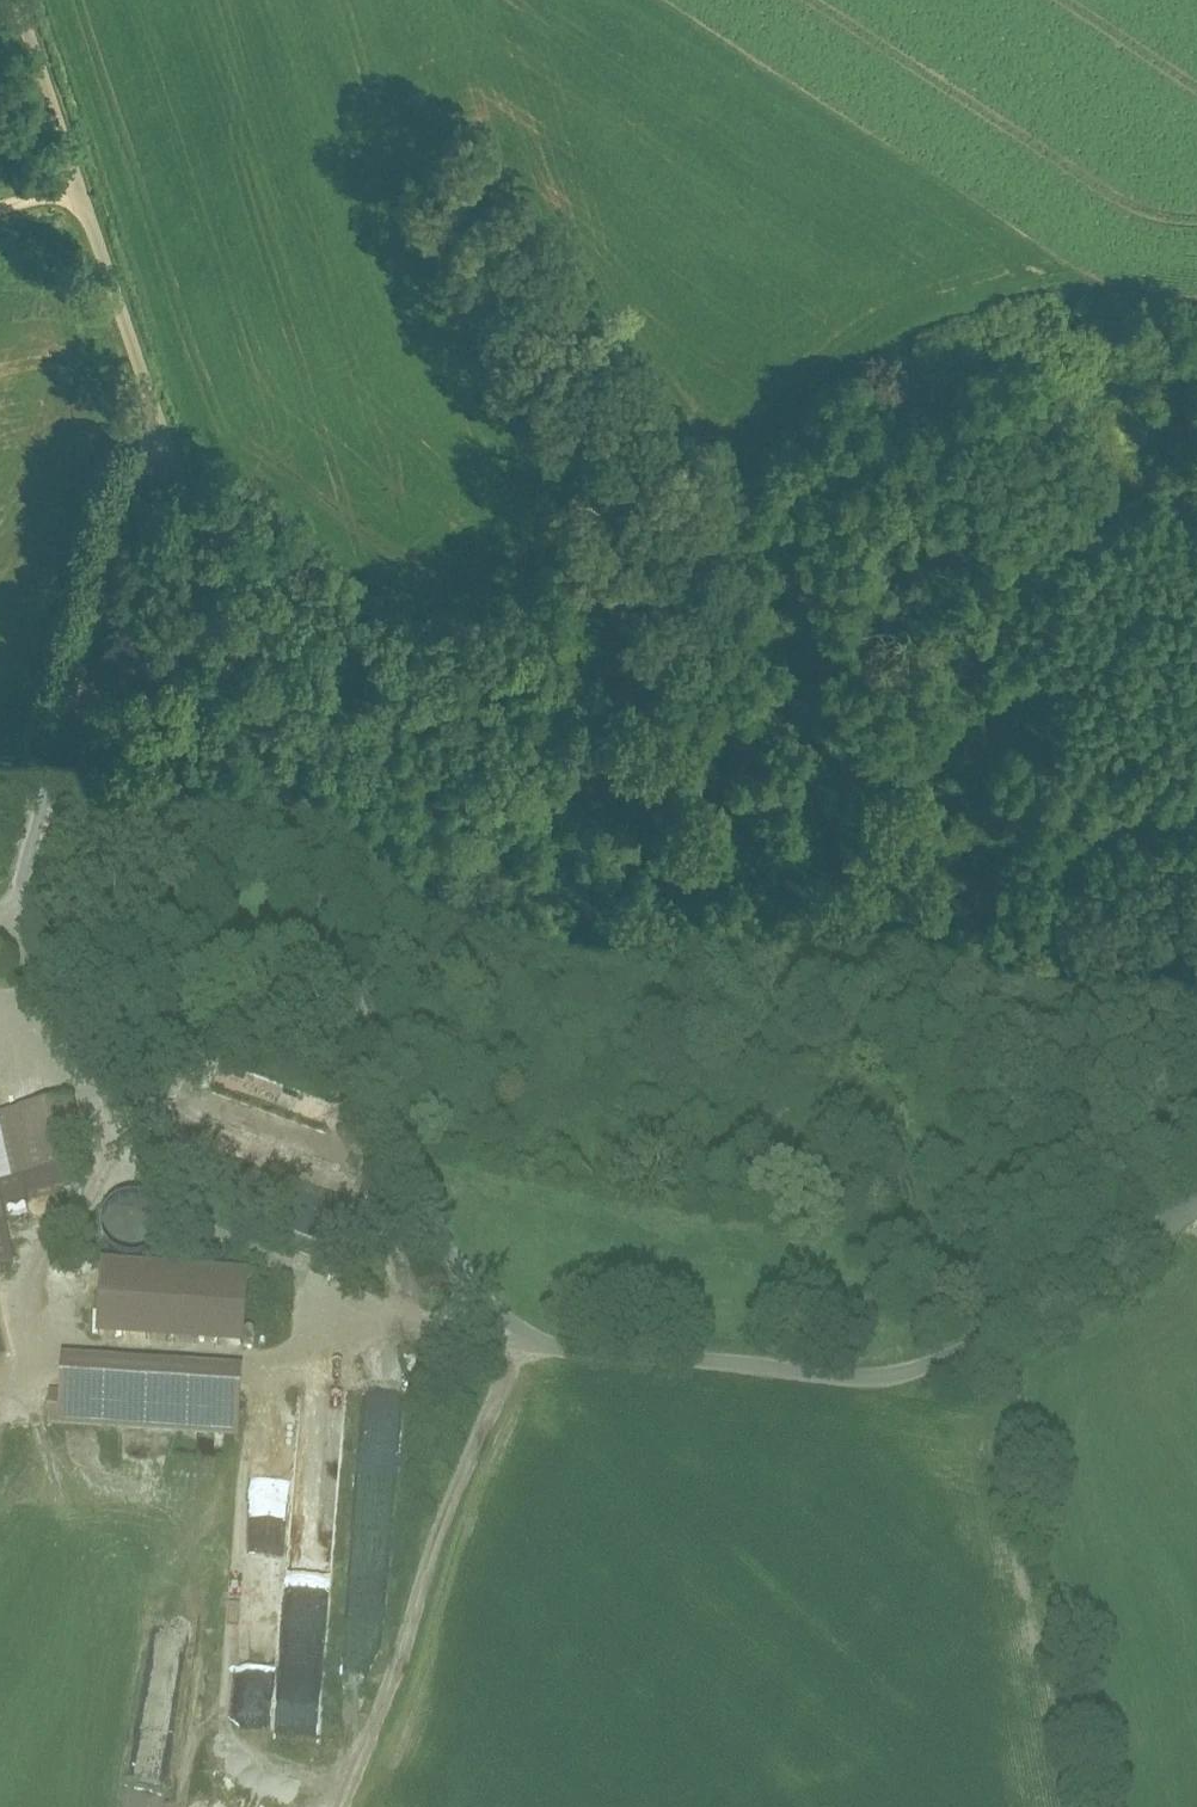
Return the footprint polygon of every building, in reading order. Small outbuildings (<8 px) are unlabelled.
[(48,1182),(36,1113),(0,1119),(0,1191),(48,1182)] [(101,1221),(101,1251),(119,1266),(140,1267),(157,1252),(161,1232),(152,1214),(136,1205),(114,1209),(101,1221)] [(231,1373),(58,1362),(54,1420),(227,1431),(231,1373)] [(240,1586),(237,1659),(267,1661),(268,1637),(274,1637),(276,1588),(240,1586)]
